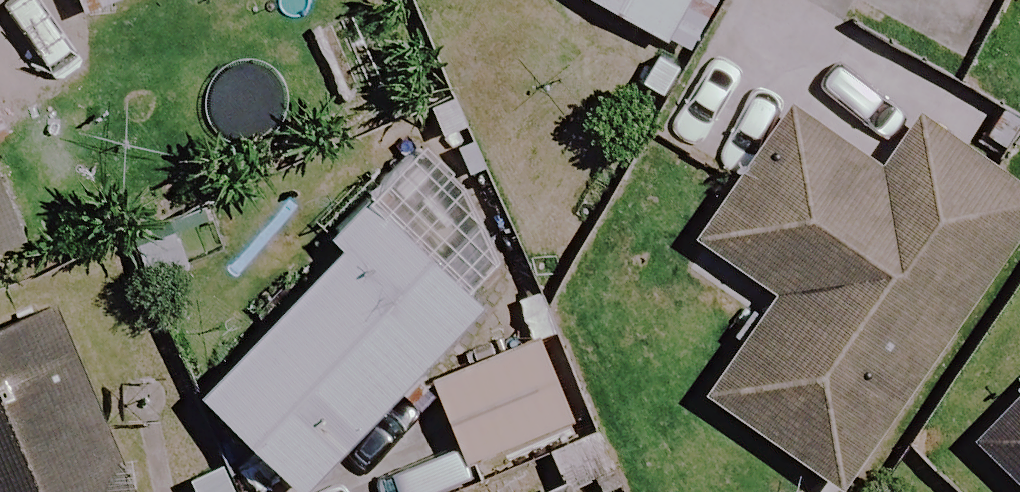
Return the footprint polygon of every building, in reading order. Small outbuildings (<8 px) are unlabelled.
[(76,22),(131,0),(68,0),(76,22)] [(680,58),(712,0),(574,0),(680,58)] [(915,124),(875,179),(787,116),(694,247),(772,302),(701,402),(828,491),(836,491),(1019,233),(1019,199),(915,124)] [(288,491),(307,491),(479,310),(376,213),(195,404),(288,491)] [(9,249),(0,228),(0,252),(9,249)] [(48,313),(0,333),(0,491),(121,491),(48,313)] [(566,426),(532,346),(427,389),(460,470),(566,426)] [(975,462),(1008,491),(1019,491),(1019,412),(975,462)]
